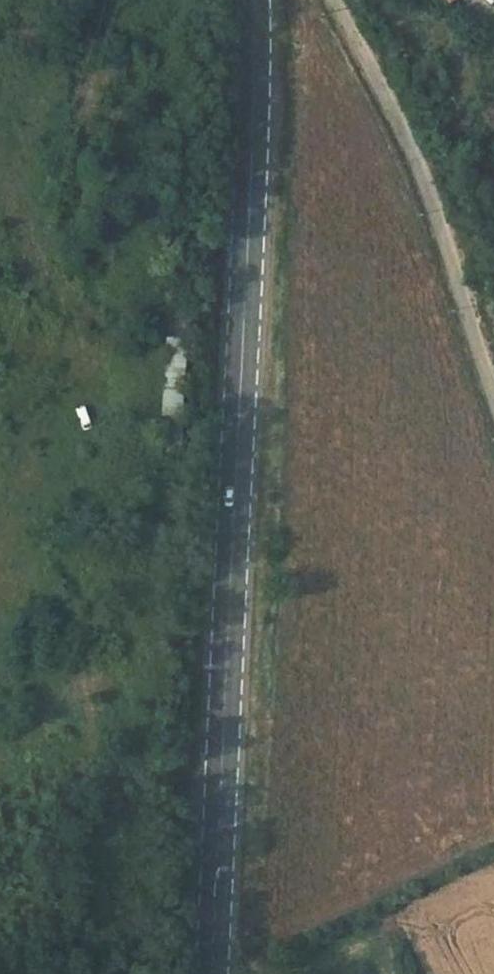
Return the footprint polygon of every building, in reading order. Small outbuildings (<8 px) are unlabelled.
[(177,451),(184,340),(167,339),(161,450),(177,451)]
